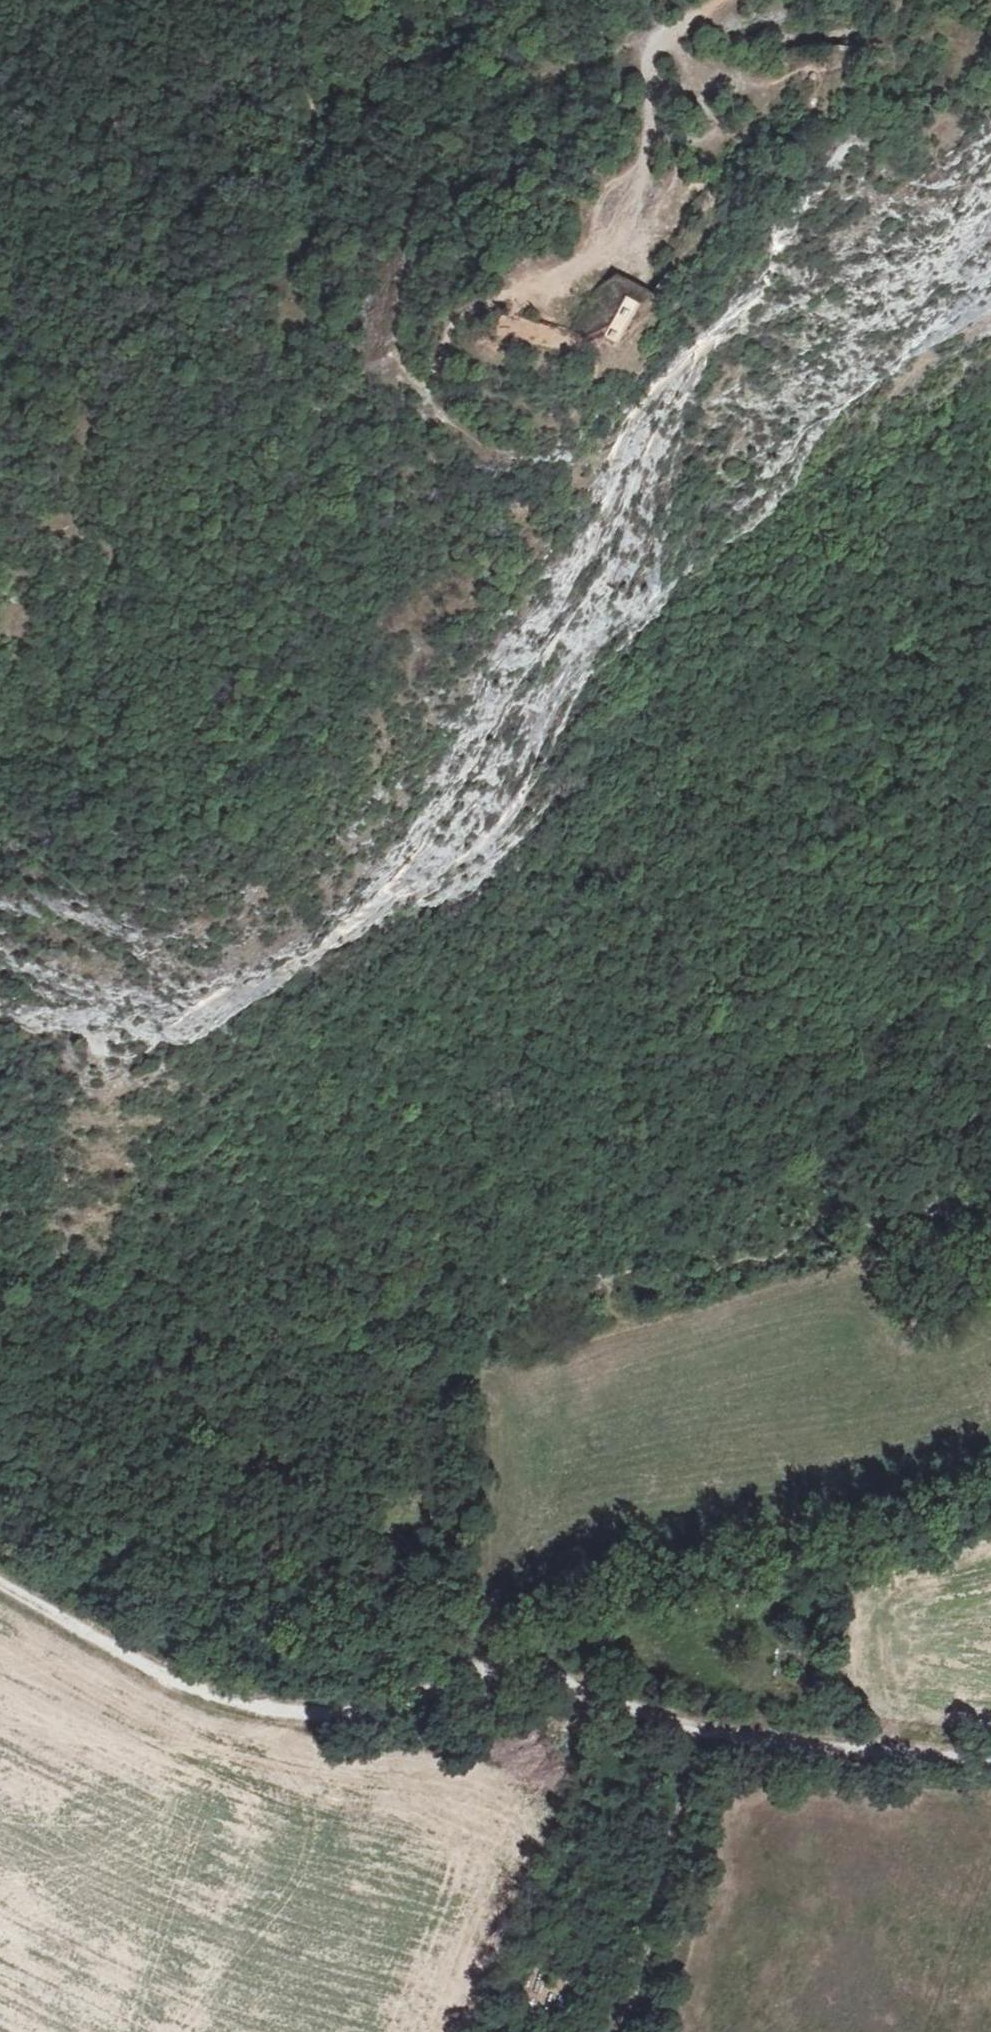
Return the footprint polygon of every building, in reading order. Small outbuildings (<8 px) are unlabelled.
[(623,336),(631,340),(638,328),(630,324),(623,336)]
